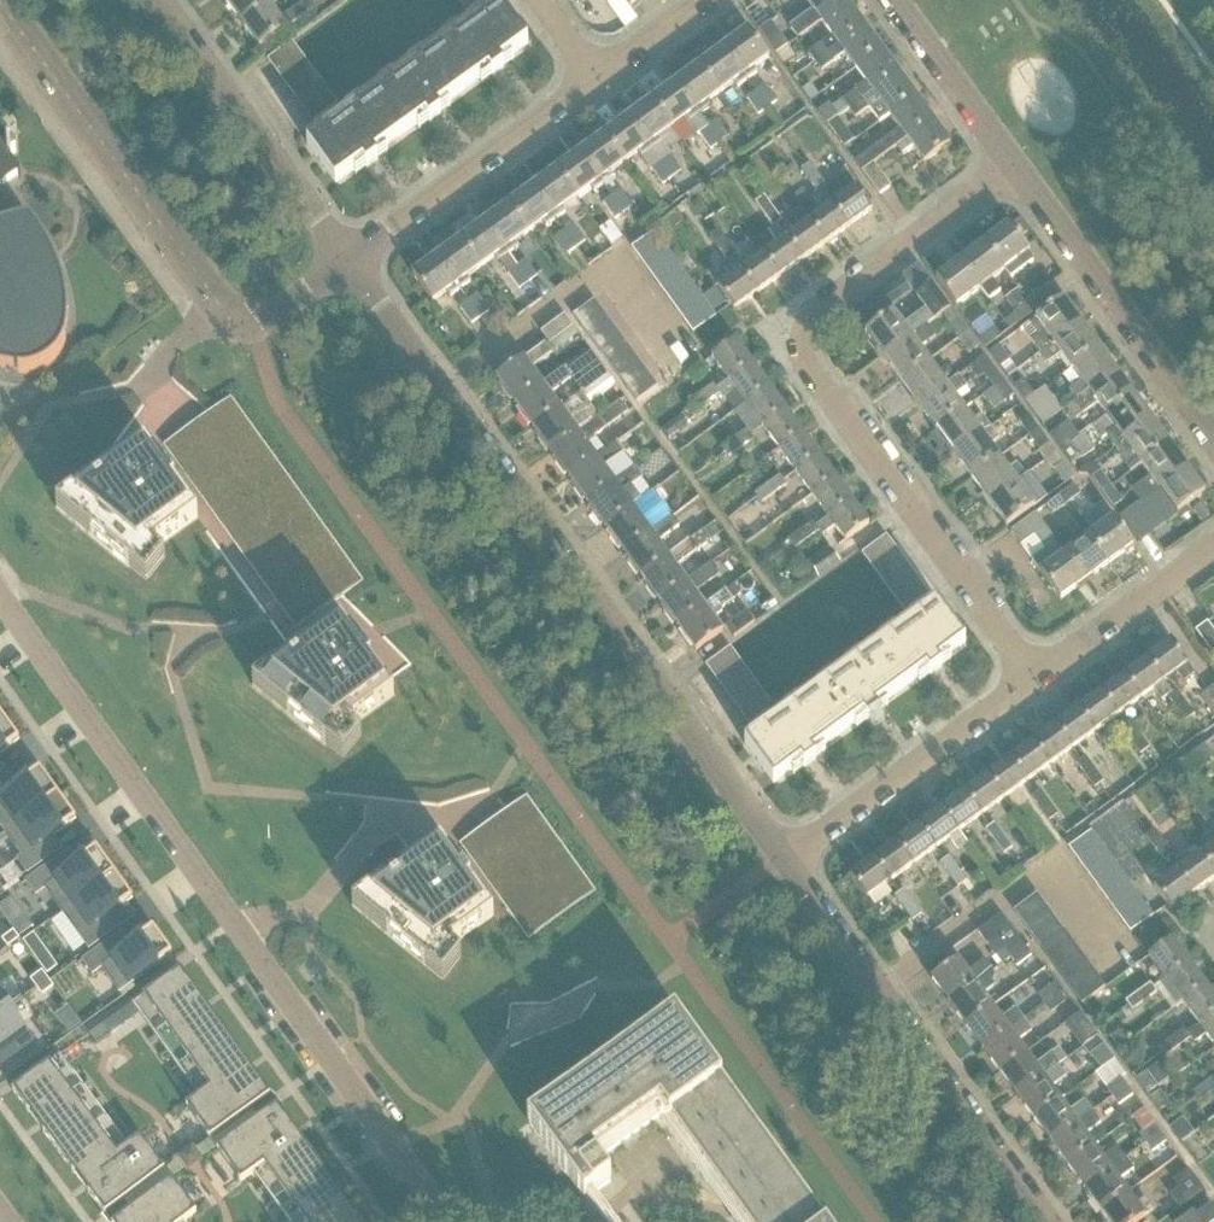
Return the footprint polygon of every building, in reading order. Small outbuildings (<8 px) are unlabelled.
[(268,0),(225,0),(242,24),(270,3),(268,0)] [(301,18),(318,6),(314,0),(306,0),(294,9),(301,18)] [(496,0),(472,0),(464,6),(473,18),(496,1),(496,0)] [(630,8),(642,0),(624,0),(630,8)] [(846,0),(806,0),(814,11),(792,27),(799,37),(821,21),(821,22),(848,3),(846,0)] [(301,18),(294,9),(281,18),(270,3),(242,24),(260,49),(288,28),(301,18)] [(848,3),(821,22),(831,36),(808,52),(816,62),(865,26),(848,3)] [(500,63),(527,43),(499,4),(435,51),(464,90),(490,71),(494,77),(504,69),(500,63)] [(772,23),(762,30),(778,54),(788,46),(772,23)] [(882,50),(865,26),(816,62),(822,71),(845,54),(856,69),(882,50)] [(724,48),(749,82),(761,73),(756,68),(769,58),(748,30),(724,48)] [(302,53),(293,41),(267,59),(277,72),(302,53)] [(788,46),(778,54),(786,65),(796,57),(788,46)] [(739,89),(749,82),(724,48),(700,65),(721,94),(735,83),(739,89)] [(899,73),(882,50),(856,69),(866,83),(843,100),(849,109),(899,73)] [(427,116),(431,121),(441,114),(437,109),(464,90),(435,51),(373,97),(401,135),(427,116)] [(277,72),(286,85),(311,66),(302,53),(277,72)] [(676,83),(701,117),(713,108),(709,102),(721,94),(700,65),(676,83)] [(320,79),(311,66),(286,85),(295,97),(320,79)] [(856,118),(868,108),(879,123),(890,116),(916,96),(899,73),(849,109),(856,118)] [(295,97),(304,110),(330,91),(320,79),(295,97)] [(692,123),(701,117),(676,83),(652,100),(673,129),(688,117),(692,123)] [(765,84),(756,91),(767,107),(777,100),(765,84)] [(811,85),(802,91),(810,102),(819,96),(811,85)] [(339,104),(330,91),(304,110),(314,122),(339,104)] [(759,113),(767,107),(756,91),(747,98),(759,113)] [(890,116),(891,118),(899,129),(855,162),(880,195),(892,186),(874,162),(896,146),(896,147),(933,120),(916,96),(890,116)] [(375,154),(401,135),(373,97),(308,144),(336,183),(363,163),(367,168),(379,159),(375,154)] [(661,137),(673,129),(652,100),(628,118),(647,143),(651,149),(653,152),(665,144),(661,137)] [(604,135),(625,163),(640,153),(651,169),(652,168),(660,162),(653,152),(651,149),(647,143),(628,118),(612,129),(604,135)] [(718,119),(709,126),(720,141),(730,134),(718,119)] [(950,144),(933,120),(896,147),(903,155),(913,148),(924,163),(950,144)] [(720,141),(709,126),(700,132),(712,148),(720,141)] [(613,172),(625,163),(604,135),(580,153),(605,187),(617,178),(613,172)] [(17,175),(19,178),(21,177),(0,148),(0,187),(17,175)] [(596,194),(605,187),(580,153),(556,170),(577,198),(592,188),(596,194)] [(670,154),(661,161),(673,177),(682,170),(670,154)] [(673,177),(661,161),(660,162),(652,168),(664,184),(673,177)] [(810,182),(819,175),(810,163),(801,170),(810,182)] [(565,207),(577,198),(556,170),(532,187),(558,222),(569,213),(565,207)] [(849,227),(872,210),(846,174),(837,181),(846,194),(832,204),(849,227)] [(819,175),(810,182),(819,193),(813,197),(823,210),(809,221),(826,244),(849,227),(832,204),(823,191),(828,188),(819,175)] [(548,229),(558,222),(532,187),(509,205),(529,233),(544,223),(548,229)] [(30,219),(24,220),(17,221),(11,223),(2,193),(3,192),(0,188),(0,373),(11,376),(21,377),(31,375),(41,373),(49,368),(55,363),(61,355),(66,346),(69,333),(69,323),(68,310),(63,286),(55,262),(44,240),(30,219)] [(613,196),(625,212),(633,205),(622,190),(613,196)] [(625,212),(613,196),(604,203),(616,218),(625,212)] [(765,215),(774,208),(764,196),(756,202),(765,215)] [(490,219),(485,222),(510,257),(517,266),(526,259),(519,250),(522,248),(518,242),(529,233),(509,205),(490,219)] [(803,260),(787,237),(778,225),(783,221),(774,208),(765,215),(773,226),(767,230),(777,244),(764,254),(781,277),(803,260)] [(826,244),(809,221),(801,209),(793,214),(801,226),(787,237),(803,260),(826,244)] [(501,263),(508,273),(517,266),(510,257),(485,222),(461,240),(481,268),(496,258),(500,264),(501,263)] [(574,224),(565,231),(576,246),(586,239),(574,224)] [(1005,271),(1018,261),(1024,269),(1034,261),(1028,253),(1029,252),(1009,224),(985,243),(1005,271)] [(718,248),(728,242),(719,229),(709,236),(718,248)] [(568,253),(576,246),(565,231),(556,238),(568,253)] [(654,234),(631,250),(640,263),(663,246),(654,234)] [(437,257),(462,292),(474,283),(469,277),(481,268),(461,240),(437,257)] [(758,293),(741,270),(732,258),(737,254),(728,242),(718,248),(727,260),(721,264),(731,278),(717,287),(734,311),(758,293)] [(961,261),(981,288),(989,299),(1001,291),(993,280),(1005,271),(985,243),(961,261)] [(663,246),(640,263),(649,274),(672,258),(663,246)] [(758,293),(781,277),(764,254),(741,270),(758,293)] [(453,298),(462,292),(437,257),(412,275),(433,303),(448,292),(453,298)] [(672,258),(649,274),(658,286),(680,269),(672,258)] [(526,259),(517,266),(528,282),(538,274),(526,259)] [(936,279),(957,307),(981,288),(961,261),(936,279)] [(528,282),(517,266),(508,273),(520,288),(528,282)] [(680,269),(658,286),(666,298),(689,281),(680,269)] [(689,281),(666,298),(675,309),(698,293),(689,281)] [(1030,304),(1035,311),(1059,294),(1051,283),(1027,300),(1030,304)] [(917,295),(926,309),(903,325),(893,312),(866,332),(884,357),(929,324),(941,316),(951,309),(932,284),(917,295)] [(865,326),(902,298),(893,285),(855,312),(865,326)] [(715,289),(702,298),(706,304),(713,314),(726,304),(715,289)] [(698,293),(675,309),(684,321),(706,304),(702,298),(698,293)] [(478,294),(470,301),(481,316),(490,309),(478,294)] [(1081,323),(1063,299),(1023,329),(1040,353),(1081,323)] [(574,315),(583,328),(604,312),(595,300),(574,315)] [(481,316),(470,301),(461,307),(472,323),(481,316)] [(706,304),(684,321),(693,333),(716,317),(713,314),(706,304)] [(1030,304),(1006,321),(1011,329),(1035,311),(1030,304)] [(958,338),(967,331),(951,309),(941,316),(958,338)] [(613,325),(604,312),(583,328),(592,340),(613,325)] [(571,328),(562,316),(539,332),(548,344),(571,328)] [(1099,348),(1081,323),(1040,353),(1048,364),(1061,354),(1071,368),(1099,348)] [(884,357),(901,381),(929,361),(919,347),(936,335),(929,324),(884,357)] [(622,337),(613,325),(592,340),(601,352),(622,337)] [(986,347),(1002,336),(996,326),(980,338),(986,347)] [(967,331),(958,338),(944,349),(954,362),(968,351),(970,353),(978,347),(967,331)] [(631,350),(622,337),(601,352),(610,365),(631,350)] [(712,357),(729,381),(752,364),(735,340),(712,357)] [(545,342),(524,358),(496,378),(515,403),(542,384),(532,369),(553,354),(545,342)] [(1018,371),(999,346),(990,352),(1009,378),(1018,371)] [(1099,348),(1071,368),(1081,382),(1070,389),(1078,399),(1067,407),(1068,407),(1116,372),(1099,348)] [(640,362),(631,350),(610,365),(619,377),(640,362)] [(994,388),(1003,382),(985,356),(969,367),(977,379),(984,374),(994,388)] [(938,373),(929,361),(901,381),(919,405),(947,385),(946,385),(955,378),(946,367),(938,373)] [(649,374),(640,362),(619,377),(628,389),(649,374)] [(752,364),(729,381),(718,389),(714,384),(701,393),(708,402),(720,393),(724,398),(736,390),(746,404),(769,387),(752,364)] [(515,403),(523,415),(533,428),(560,408),(549,393),(570,379),(562,368),(542,384),(515,403)] [(1134,396),(1116,372),(1068,407),(1076,418),(1097,403),(1106,416),(1134,396)] [(658,387),(649,374),(628,389),(637,402),(658,387)] [(959,376),(947,385),(919,405),(936,430),(964,409),(955,397),(968,388),(959,376)] [(1026,401),(1035,394),(1024,379),(1014,386),(1026,401)] [(1003,382),(994,388),(1004,402),(1013,396),(1003,382)] [(785,409),(769,387),(746,404),(762,426),(785,409)] [(547,448),(551,453),(578,433),(600,417),(589,404),(581,393),(560,408),(533,428),(547,448)] [(701,393),(689,402),(696,412),(708,402),(701,393)] [(1035,394),(1026,401),(1037,416),(1046,409),(1035,394)] [(1152,420),(1134,396),(1106,416),(1115,428),(1106,435),(1115,447),(1152,420)] [(578,433),(551,453),(569,478),(596,458),(585,443),(628,412),(621,402),(600,417),(578,433)] [(762,426),(773,441),(779,449),(802,432),(785,409),(762,426)] [(973,421),(964,409),(936,430),(954,454),(991,427),(982,415),(973,421)] [(1029,436),(1038,429),(1027,414),(1018,421),(1029,436)] [(1131,450),(1135,455),(1142,464),(1169,444),(1152,420),(1115,447),(1122,457),(1131,450)] [(954,454),(972,478),(999,458),(991,446),(1000,439),(991,427),(954,454)] [(1070,442),(1059,428),(1049,435),(1060,449),(1070,442)] [(1038,429),(1029,436),(1040,451),(1049,444),(1038,429)] [(735,439),(741,448),(754,439),(747,430),(735,439)] [(817,453),(802,432),(779,449),(795,472),(808,463),(809,462),(819,455),(817,453)] [(741,448),(735,439),(723,448),(729,457),(741,448)] [(1070,442),(1060,449),(1071,464),(1081,457),(1070,442)] [(596,458),(569,478),(587,502),(614,483),(634,468),(616,443),(596,458)] [(198,518),(145,444),(57,508),(129,567),(198,518)] [(1151,477),(1132,491),(1141,502),(1187,469),(1169,444),(1142,464),(1151,477)] [(835,478),(819,455),(795,472),(812,495),(835,478)] [(1008,469),(999,458),(972,478),(989,502),(1027,475),(1017,462),(1008,469)] [(1103,493),(1112,486),(1094,462),(1085,469),(1103,493)] [(1064,463),(1054,470),(1065,485),(1075,477),(1064,463)] [(589,505),(605,527),(632,507),(631,506),(642,498),(632,484),(642,477),(634,468),(614,483),(587,502),(589,505)] [(1161,507),(1170,520),(1205,493),(1187,469),(1141,502),(1121,516),(1138,542),(1151,533),(1142,520),(1161,507)] [(989,502),(1007,527),(1048,498),(1030,473),(1027,475),(989,502)] [(768,484),(775,493),(787,484),(780,475),(768,484)] [(812,495),(826,514),(829,517),(852,501),(835,478),(812,495)] [(775,493),(768,484),(756,493),(762,502),(775,493)] [(1059,495),(1066,505),(1081,494),(1074,484),(1059,495)] [(1112,486),(1103,493),(1114,508),(1123,501),(1112,486)] [(605,527),(623,552),(650,532),(639,517),(662,501),(654,491),(632,507),(605,527)] [(1059,495),(1044,506),(1051,515),(1066,505),(1059,495)] [(852,501),(829,517),(818,525),(814,521),(801,530),(808,539),(820,530),(823,535),(835,526),(846,541),(869,524),(852,501)] [(1201,504),(1193,511),(1202,523),(1211,517),(1201,504)] [(1088,535),(1109,564),(1134,546),(1104,506),(1093,514),(1102,525),(1088,535)] [(1031,560),(1060,600),(1085,581),(1052,537),(1035,513),(1010,531),(1020,545),(1034,535),(1045,550),(1031,560)] [(672,516),(650,532),(623,552),(641,577),(668,557),(657,541),(679,526),(672,516)] [(789,539),(796,548),(808,539),(801,530),(789,539)] [(1052,537),(1085,581),(1109,564),(1088,535),(1064,553),(1052,537)] [(896,549),(887,536),(861,554),(871,567),(896,549)] [(690,541),(668,557),(641,577),(659,601),(686,582),(675,566),(697,551),(690,541)] [(831,547),(809,562),(819,576),(841,561),(831,547)] [(905,561),(896,549),(871,567),(880,579),(905,561)] [(914,573),(905,561),(880,579),(889,591),(914,573)] [(711,564),(686,582),(659,601),(677,626),(704,606),(695,594),(720,576),(711,564)] [(923,585),(914,573),(889,591),(897,603),(923,585)] [(932,598),(923,585),(897,603),(907,616),(932,598)] [(726,590),(704,606),(677,626),(695,651),(722,632),(713,619),(723,611),(721,609),(733,601),(726,590)] [(927,670),(930,675),(941,667),(937,662),(964,643),(936,604),(872,650),(901,689),(927,670)] [(747,610),(726,625),(734,637),(755,621),(747,610)] [(1208,621),(1196,630),(1213,654),(1213,630),(1208,621)] [(325,745),(394,695),(342,622),(253,686),(325,745)] [(1164,682),(1177,672),(1185,682),(1194,674),(1187,664),(1170,641),(1147,658),(1164,682)] [(730,647),(706,665),(711,672),(735,654),(730,647)] [(874,708),(901,689),(872,650),(809,697),(838,736),(864,717),(867,721),(878,713),(874,708)] [(735,654),(711,672),(721,686),(746,669),(735,654)] [(1147,658),(1124,675),(1141,698),(1154,689),(1162,700),(1168,696),(1177,708),(1186,702),(1177,690),(1172,693),(1164,682),(1147,658)] [(746,669),(721,686),(731,700),(755,682),(746,669)] [(1141,698),(1124,675),(1101,691),(1118,715),(1141,698)] [(755,682),(731,700),(741,713),(765,696),(755,682)] [(1101,691),(1078,708),(1096,731),(1118,715),(1101,691)] [(765,696),(741,713),(751,728),(776,711),(765,696)] [(801,763),(804,767),(815,759),(811,755),(838,736),(809,697),(745,743),(773,782),(801,763)] [(1186,702),(1177,708),(1186,721),(1195,714),(1186,702)] [(1078,708),(1075,710),(1056,725),(1073,748),(1096,731),(1078,708)] [(0,717),(0,755),(19,741),(1,716),(0,717)] [(1132,742),(1141,735),(1132,723),(1123,730),(1132,742)] [(1033,741),(1050,765),(1073,748),(1056,725),(1033,741)] [(1141,735),(1132,742),(1141,754),(1150,747),(1141,735)] [(1033,741),(1010,758),(1027,781),(1050,765),(1033,741)] [(1086,775),(1095,769),(1086,756),(1077,763),(1086,775)] [(1010,758),(992,771),(987,774),(1005,798),(1027,781),(1010,758)] [(1095,769),(1086,775),(1095,788),(1104,781),(1095,769)] [(0,781),(0,826),(6,833),(58,796),(40,770),(12,790),(3,778),(0,781)] [(987,774),(965,791),(982,815),(1005,798),(987,774)] [(1040,790),(1031,796),(1040,808),(1049,802),(1040,790)] [(942,808),(959,831),(982,815),(965,791),(942,808)] [(58,796),(6,833),(22,857),(18,860),(28,874),(57,853),(48,841),(76,821),(58,796)] [(1201,815),(1210,808),(1201,796),(1191,803),(1201,815)] [(1049,802),(1040,808),(1049,821),(1058,814),(1049,802)] [(942,808),(937,811),(919,824),(936,848),(959,831),(942,808)] [(1210,828),(1213,825),(1213,814),(1210,808),(1201,815),(1210,828)] [(994,823),(986,830),(995,842),(1004,835),(994,823)] [(896,841),(913,864),(936,848),(919,824),(896,841)] [(1155,848),(1164,841),(1155,829),(1146,836),(1155,848)] [(1092,831),(1069,848),(1078,860),(1101,843),(1092,831)] [(1004,835),(995,842),(1005,854),(1013,847),(1004,835)] [(874,858),(891,881),(913,864),(896,841),(874,858)] [(1164,841),(1155,848),(1164,860),(1173,853),(1164,841)] [(1194,893),(1213,878),(1213,872),(1200,853),(1193,842),(1182,849),(1190,860),(1177,869),(1194,893)] [(1213,872),(1213,842),(1200,853),(1213,872)] [(494,916),(441,843),(352,907),(424,966),(494,916)] [(1078,860),(1086,870),(1087,872),(1109,855),(1101,843),(1078,860)] [(60,857),(26,882),(36,895),(45,889),(62,912),(115,875),(97,850),(69,870),(60,857)] [(1109,855),(1087,872),(1096,883),(1118,866),(1109,855)] [(958,868),(949,856),(940,863),(949,875),(958,868)] [(874,858),(850,875),(867,898),(891,881),(874,858)] [(1096,883),(1100,889),(1104,895),(1126,878),(1118,866),(1096,883)] [(958,868),(949,875),(958,887),(967,880),(958,868)] [(1154,886),(1171,910),(1194,893),(1177,869),(1154,886)] [(115,875),(62,912),(89,950),(113,932),(105,920),(133,900),(115,875)] [(1126,878),(1104,895),(1113,906),(1135,890),(1126,878)] [(904,890),(895,897),(904,908),(913,902),(904,890)] [(1135,890),(1113,906),(1122,918),(1143,902),(1135,890)] [(1046,907),(1037,895),(1015,911),(1023,923),(1046,907)] [(913,902),(904,908),(913,920),(921,914),(913,902)] [(1143,902),(1122,918),(1131,930),(1153,914),(1143,902)] [(1054,918),(1046,907),(1023,923),(1032,935),(1054,918)] [(1011,957),(1026,946),(1020,937),(1019,938),(1002,914),(979,931),(1002,963),(1011,957)] [(25,916),(12,925),(20,936),(33,927),(25,916)] [(1063,930),(1054,918),(1032,935),(1040,946),(1063,930)] [(116,936),(82,960),(92,975),(102,968),(119,993),(172,955),(153,929),(125,949),(116,936)] [(1071,941),(1063,930),(1040,946),(1049,958),(1071,941)] [(2,940),(8,948),(20,939),(14,931),(2,940)] [(33,933),(22,941),(31,954),(42,946),(33,933)] [(1149,956),(1166,979),(1189,962),(1172,939),(1149,956)] [(1080,953),(1071,941),(1049,958),(1057,969),(1080,953)] [(1011,957),(1017,965),(1032,955),(1026,946),(1011,957)] [(1088,964),(1080,953),(1057,969),(1065,981),(1088,964)] [(958,960),(932,979),(949,1002),(988,974),(993,970),(985,959),(967,972),(958,960)] [(1183,1002),(1206,985),(1189,962),(1166,979),(1183,1002)] [(1097,976),(1088,964),(1065,981),(1074,993),(1097,976)] [(133,1004),(199,1096),(186,1106),(210,1139),(249,1112),(255,1121),(217,1149),(241,1182),(254,1173),(289,1221),(361,1221),(278,1105),(271,1096),(181,970),(133,1004)] [(42,995),(54,987),(42,971),(31,980),(42,995)] [(949,1002),(960,1018),(966,1026),(992,1007),(983,994),(996,985),(988,974),(949,1002)] [(1105,988),(1097,976),(1074,993),(1082,1004),(1105,988)] [(1038,994),(1045,1003),(1060,993),(1053,983),(1038,994)] [(1138,992),(1145,1001),(1157,992),(1151,983),(1138,992)] [(1199,1025),(1213,1014),(1213,996),(1206,985),(1183,1002),(1199,1025)] [(1138,992),(1126,1001),(1132,1010),(1145,1001),(1138,992)] [(10,1007),(0,993),(0,1014),(10,1007)] [(1045,1003),(1051,1011),(1065,1000),(1060,993),(1045,1003)] [(0,1014),(0,1066),(3,1070),(38,1044),(10,1007),(0,1014)] [(1000,1018),(992,1007),(966,1026),(983,1049),(1024,1019),(1015,1007),(1000,1018)] [(1067,1023),(1084,1046),(1097,1037),(1079,1014),(1067,1023)] [(1199,1025),(1213,1045),(1213,1014),(1199,1025)] [(675,1016),(528,1122),(530,1125),(565,1174),(569,1171),(570,1172),(569,1172),(578,1184),(586,1195),(587,1195),(593,1191),(597,1188),(599,1190),(610,1182),(596,1161),(659,1116),(706,1182),(712,1178),(744,1221),(823,1221),(675,1016)] [(1032,1029),(1024,1019),(983,1049),(1000,1072),(1028,1052),(1018,1039),(1032,1029)] [(104,1025),(90,1035),(96,1044),(110,1035),(104,1025)] [(1172,1037),(1178,1046),(1191,1037),(1184,1028),(1172,1037)] [(1083,1047),(1089,1054),(1103,1044),(1097,1037),(1084,1046),(1083,1047)] [(1178,1046),(1172,1037),(1160,1046),(1166,1055),(1178,1046)] [(1028,1052),(1000,1072),(1017,1095),(1067,1058),(1059,1047),(1036,1064),(1028,1052)] [(12,1090),(105,1215),(110,1221),(184,1221),(196,1213),(172,1179),(134,1208),(127,1198),(165,1170),(140,1137),(127,1146),(60,1055),(12,1090)] [(1034,1119),(1062,1098),(1053,1086),(1066,1076),(1059,1066),(1068,1059),(1067,1058),(1017,1095),(1034,1119)] [(1127,1086),(1132,1094),(1136,1091),(1114,1061),(1098,1073),(1115,1095),(1127,1086)] [(1212,1093),(1213,1091),(1213,1076),(1205,1083),(1212,1093)] [(1212,1093),(1205,1083),(1192,1092),(1200,1102),(1212,1093)] [(1115,1095),(1120,1103),(1132,1094),(1127,1086),(1115,1095)] [(1062,1098),(1034,1119),(1051,1142),(1093,1111),(1085,1100),(1070,1110),(1062,1098)] [(1143,1130),(1140,1132),(1148,1142),(1162,1132),(1154,1122),(1154,1123),(1144,1110),(1134,1117),(1143,1130)] [(1051,1142),(1058,1152),(1067,1165),(1095,1145),(1087,1133),(1101,1123),(1093,1111),(1051,1142)] [(1148,1142),(1152,1149),(1167,1139),(1162,1132),(1148,1142)] [(1067,1165),(1079,1181),(1084,1188),(1126,1158),(1118,1147),(1104,1157),(1095,1145),(1067,1165)] [(1126,1158),(1084,1188),(1101,1212),(1129,1191),(1121,1179),(1134,1169),(1126,1158)] [(1204,1189),(1188,1167),(1173,1177),(1180,1186),(1172,1192),(1181,1205),(1204,1189)] [(1129,1191),(1101,1212),(1109,1221),(1137,1221),(1155,1209),(1146,1197),(1138,1204),(1129,1191)] [(1180,1221),(1213,1221),(1213,1208),(1212,1205),(1195,1217),(1192,1213),(1180,1221)]
